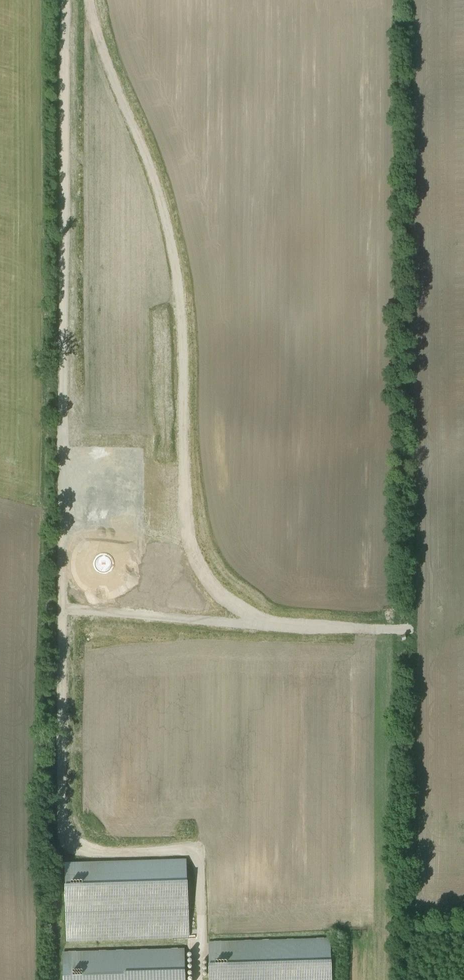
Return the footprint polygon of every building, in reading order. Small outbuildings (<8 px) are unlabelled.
[(186,861),(65,865),(68,943),(190,938),(186,861)] [(208,942),(209,979),(333,979),(332,938),(208,942)] [(64,955),(65,979),(183,979),(183,951),(64,955)]
